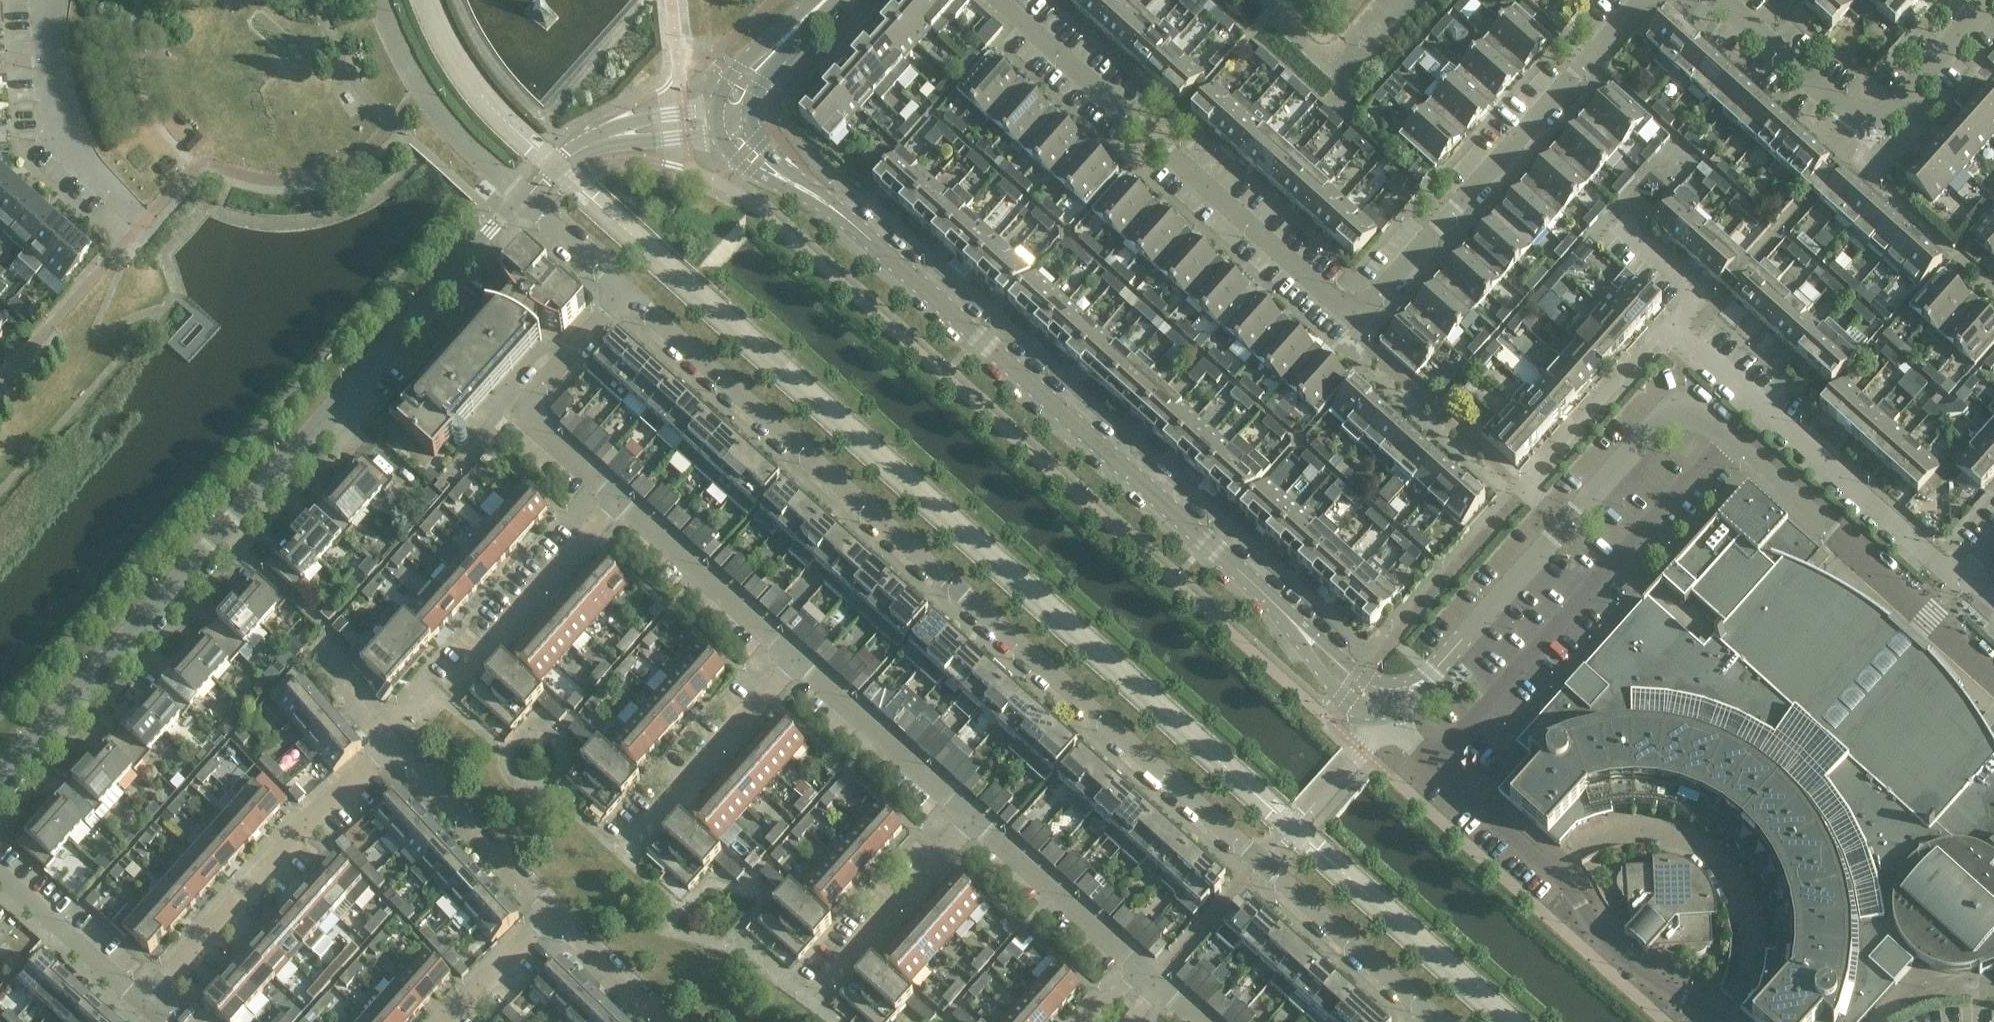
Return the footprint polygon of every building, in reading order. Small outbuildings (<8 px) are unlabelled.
[(932,0),(903,0),(902,2),(932,29),(939,36),(954,20),(946,13),(932,0)] [(946,13),(958,0),(932,0),(946,13)] [(1083,14),(1096,0),(1067,0),(1083,14)] [(1125,0),(1096,0),(1083,14),(1099,29),(1125,0)] [(1099,29),(1115,43),(1145,11),(1133,0),(1125,0),(1099,29)] [(1460,3),(1466,8),(1474,0),(1462,0),(1460,3)] [(1799,0),(1815,15),(1829,0),(1799,0)] [(1815,15),(1832,30),(1849,11),(1858,18),(1863,18),(1862,3),(1856,3),(1853,0),(1829,0),(1815,15)] [(1868,2),(1862,3),(1863,18),(1868,18),(1876,9),(1895,26),(1910,9),(1899,0),(1870,0),(1868,2)] [(1910,9),(1919,0),(1899,0),(1910,9)] [(932,29),(902,2),(887,18),(917,45),(932,29)] [(1515,5),(1500,22),(1536,54),(1551,37),(1515,5)] [(1228,32),(1234,26),(1216,9),(1210,16),(1228,32)] [(1145,11),(1115,43),(1131,58),(1156,31),(1161,25),(1145,11)] [(1550,20),(1562,31),(1568,24),(1556,13),(1550,20)] [(1642,40),(1658,55),(1683,29),(1666,14),(1642,40)] [(1454,22),(1447,16),(1439,26),(1446,31),(1454,22)] [(917,45),(887,18),(873,34),(903,62),(917,45)] [(1003,29),(993,20),(975,39),(986,48),(1003,29)] [(1500,22),(1489,35),(1480,27),(1476,31),(1485,39),(1486,38),(1522,70),(1536,54),(1500,22)] [(1446,31),(1439,26),(1431,35),(1437,41),(1446,31)] [(1670,75),(1675,70),(1699,43),(1683,29),(1658,55),(1654,60),(1670,75)] [(1156,31),(1131,58),(1147,72),(1172,45),(1156,31)] [(903,62),(873,34),(858,51),(896,84),(910,68),(903,62)] [(1486,38),(1485,39),(1471,54),(1507,87),(1522,70),(1486,38)] [(1699,43),(1675,70),(1691,85),(1715,58),(1699,43)] [(1172,45),(1147,72),(1164,87),(1188,60),(1172,45)] [(1215,69),(1232,50),(1226,45),(1209,64),(1215,69)] [(1425,54),(1419,48),(1410,58),(1417,64),(1425,54)] [(971,64),(979,55),(973,49),(964,58),(971,64)] [(1264,64),(1269,57),(1260,49),(1254,56),(1264,64)] [(896,84),(858,51),(844,67),(874,94),(881,100),(896,84)] [(988,54),(956,90),(973,105),(1005,69),(988,54)] [(1471,54),(1457,71),(1493,103),(1507,87),(1471,54)] [(1273,72),(1279,66),(1269,57),(1264,64),(1273,72)] [(971,64),(964,58),(956,68),(963,73),(971,64)] [(1417,64),(1410,58),(1402,67),(1409,73),(1417,64)] [(1715,58),(1691,85),(1707,99),(1731,72),(1715,58)] [(1188,60),(1164,87),(1180,102),(1205,75),(1188,60)] [(874,94),(844,67),(829,83),(859,110),(874,94)] [(1005,69),(973,105),(989,119),(1021,83),(1005,69)] [(1493,103),(1457,71),(1442,87),(1478,119),(1493,103)] [(1731,72),(1707,99),(1723,114),(1747,87),(1731,72)] [(1620,81),(1638,98),(1644,92),(1625,75),(1620,81)] [(1305,101),(1311,95),(1292,78),(1286,84),(1305,101)] [(942,97),(950,87),(944,81),(935,91),(942,97)] [(1396,86),(1390,81),(1381,90),(1388,96),(1396,86)] [(1478,119),(1442,87),(1441,88),(1435,82),(1424,94),(1430,100),(1428,103),(1464,135),(1478,119)] [(1979,98),(1993,111),(1993,82),(1979,98)] [(859,110),(829,83),(814,99),(845,126),(859,110)] [(1021,83),(989,119),(1005,134),(1037,98),(1021,83)] [(1191,111),(1208,126),(1232,99),(1215,84),(1191,111)] [(1648,116),(1613,84),(1598,101),(1633,133),(1648,116)] [(1747,87),(1723,114),(1739,128),(1763,101),(1747,87)] [(1388,96),(1381,90),(1373,99),(1380,105),(1388,96)] [(942,97),(935,91),(927,100),(934,106),(942,97)] [(1224,141),(1253,108),(1237,93),(1232,99),(1208,126),(1224,141)] [(1037,98),(1005,134),(1021,148),(1053,112),(1037,98)] [(1979,98),(1965,114),(1992,138),(1993,136),(1993,111),(1979,98)] [(845,126),(814,99),(799,116),(830,143),(845,126)] [(900,111),(906,119),(921,108),(915,100),(900,111)] [(1633,133),(1598,101),(1583,117),(1619,149),(1633,133)] [(1763,101),(1739,128),(1756,143),(1780,116),(1763,101)] [(1428,103),(1413,119),(1449,151),(1464,135),(1428,103)] [(1661,118),(1666,112),(1657,104),(1652,110),(1661,118)] [(1253,108),(1224,141),(1240,155),(1264,128),(1265,129),(1272,120),(1256,105),(1253,108)] [(1328,122),(1334,115),(1325,107),(1319,114),(1328,122)] [(950,112),(944,119),(953,127),(959,120),(950,112)] [(1053,112),(1021,148),(1037,163),(1069,127),(1053,112)] [(1661,118),(1670,127),(1676,120),(1666,112),(1661,118)] [(906,123),(913,129),(921,120),(914,114),(906,123)] [(1992,138),(1965,114),(1950,131),(1977,155),(1992,138)] [(1338,130),(1343,124),(1334,115),(1328,122),(1338,130)] [(1780,116),(1756,143),(1772,157),(1796,130),(1780,116)] [(1619,149),(1583,117),(1569,133),(1604,165),(1619,149)] [(1449,151),(1413,119),(1398,136),(1434,168),(1449,151)] [(959,120),(953,127),(962,135),(968,129),(959,120)] [(892,126),(898,132),(905,138),(913,129),(906,123),(903,126),(902,128),(896,122),(892,126)] [(943,138),(949,132),(939,123),(934,130),(943,138)] [(1069,127),(1037,163),(1053,177),(1085,141),(1069,127)] [(1264,128),(1240,155),(1256,170),(1280,143),(1265,129),(1264,128)] [(1796,130),(1772,157),(1788,172),(1812,145),(1796,130)] [(1977,155),(1950,131),(1936,147),(1962,171),(1977,155)] [(952,147),(958,140),(949,132),(943,138),(952,147)] [(1604,165),(1569,133),(1554,150),(1590,182),(1604,165)] [(1693,147),(1699,141),(1690,133),(1684,139),(1693,147)] [(1361,151),(1366,144),(1357,136),(1351,143),(1361,151)] [(1655,153),(1663,144),(1657,139),(1649,147),(1655,153)] [(985,156),(991,150),(981,141),(975,148),(985,156)] [(1085,141),(1053,177),(1069,192),(1102,156),(1085,141)] [(1693,147),(1702,156),(1708,149),(1699,141),(1693,147)] [(1280,143),(1256,170),(1272,184),(1297,157),(1280,143)] [(1370,159),(1376,153),(1366,144),(1361,151),(1370,159)] [(1812,145),(1788,172),(1805,187),(1829,160),(1812,145)] [(884,161),(892,152),(886,146),(877,155),(884,161)] [(1655,153),(1649,147),(1640,157),(1647,163),(1655,153)] [(1962,171),(1936,147),(1921,163),(1948,187),(1962,171)] [(994,165),(995,164),(1000,158),(991,150),(985,156),(994,165)] [(1289,199),(1319,164),(1303,150),(1297,157),(1272,184),(1289,199)] [(1590,182),(1554,150),(1540,166),(1575,198),(1590,182)] [(900,152),(873,182),(890,197),(917,167),(900,152)] [(981,161),(972,152),(966,159),(975,167),(981,161)] [(884,161),(877,155),(869,164),(876,170),(884,161)] [(1102,156),(1069,192),(1086,207),(1118,171),(1102,156)] [(981,161),(975,167),(984,175),(990,169),(981,161)] [(1725,176),(1731,170),(1722,162),(1716,168),(1725,176)] [(1948,187),(1921,163),(1906,180),(1933,204),(1948,187)] [(1324,164),(1319,164),(1289,199),(1305,213),(1329,186),(1335,179),(1335,174),(1324,164)] [(1408,174),(1419,184),(1428,174),(1417,164),(1408,174)] [(1402,188),(1408,182),(1389,165),(1383,171),(1402,188)] [(1575,198),(1540,166),(1525,182),(1561,214),(1575,198)] [(1725,176),(1735,185),(1741,178),(1740,178),(1745,172),(1737,166),(1732,171),(1731,170),(1725,176)] [(917,167),(890,197),(906,211),(933,181),(917,167)] [(1014,170),(1008,176),(1018,185),(1023,178),(1014,170)] [(1627,185),(1634,177),(1628,171),(1620,180),(1627,185)] [(1709,194),(1721,181),(1712,173),(1700,186),(1709,194)] [(1844,173),(1820,200),(1836,215),(1860,188),(1844,173)] [(15,189),(0,175),(0,205),(15,189)] [(1123,175),(1091,211),(1108,226),(1140,190),(1123,175)] [(1033,187),(1023,178),(1018,185),(1027,193),(1033,187)] [(1627,185),(1620,180),(1611,189),(1618,195),(1627,185)] [(933,181),(906,211),(922,226),(949,196),(933,181)] [(1004,181),(998,187),(1007,196),(1013,189),(1004,181)] [(1725,196),(1731,189),(1721,181),(1709,194),(1715,187),(1725,196)] [(1561,214),(1525,182),(1511,198),(1546,230),(1561,214)] [(1329,186),(1305,213),(1321,228),(1345,201),(1329,186)] [(938,240),(966,210),(974,201),(958,187),(949,196),(922,226),(938,240)] [(1860,188),(1836,215),(1852,229),(1877,203),(1860,188)] [(0,205),(0,229),(6,235),(33,205),(15,189),(0,205)] [(1013,189),(1007,196),(1016,204),(1022,198),(1013,189)] [(1140,190),(1108,226),(1124,240),(1156,204),(1140,190)] [(1757,205),(1763,199),(1754,191),(1748,197),(1757,205)] [(1652,224),(1669,239),(1693,212),(1676,197),(1652,224)] [(1546,230),(1511,198),(1496,214),(1532,246),(1546,230)] [(1046,199),(1040,205),(1050,214),(1056,207),(1046,199)] [(1757,205),(1767,214),(1773,207),(1763,199),(1757,205)] [(1345,201),(1321,228),(1337,242),(1361,215),(1345,201)] [(1981,216),(1989,206),(1983,201),(1974,210),(1981,216)] [(1748,216),(1754,210),(1744,202),(1739,208),(1748,216)] [(1598,218),(1605,209),(1599,203),(1591,212),(1598,218)] [(1877,203),(1852,229),(1869,244),(1893,217),(1877,203)] [(1156,204),(1124,240),(1140,255),(1172,219),(1156,204)] [(33,205),(6,235),(24,251),(51,221),(33,205)] [(1380,234),(1390,224),(1370,206),(1361,215),(1337,242),(1354,257),(1377,231),(1380,234)] [(1056,207),(1050,214),(1059,222),(1065,215),(1056,207)] [(966,210),(938,240),(955,255),(982,225),(966,210)] [(1040,225),(1046,218),(1036,210),(1030,216),(1040,225)] [(1757,225),(1763,218),(1754,210),(1748,216),(1757,225)] [(1981,216),(1974,210),(1966,220),(1972,225),(1981,216)] [(1970,237),(1987,252),(1993,244),(1993,210),(1970,237)] [(1598,218),(1591,212),(1583,221),(1589,227),(1598,218)] [(1693,212),(1669,239),(1685,254),(1709,227),(1693,212)] [(1532,246),(1496,214),(1482,230),(1517,262),(1532,246)] [(1893,217),(1869,244),(1885,258),(1909,232),(1893,217)] [(1049,233),(1055,226),(1046,218),(1040,225),(1049,233)] [(1172,219),(1140,255),(1156,269),(1188,233),(1172,219)] [(51,221),(24,251),(17,259),(35,275),(42,267),(69,237),(51,221)] [(982,225),(955,255),(971,269),(998,239),(982,225)] [(1709,227),(1685,254),(1701,268),(1725,241),(1709,227)] [(1517,262),(1482,230),(1467,247),(1503,279),(1517,262)] [(1909,232),(1885,258),(1901,273),(1925,246),(1909,232)] [(1087,248),(1093,241),(1084,233),(1078,240),(1087,248)] [(1188,233),(1156,269),(1172,284),(1204,248),(1188,233)] [(1806,249),(1812,242),(1803,234),(1797,241),(1806,249)] [(1568,250),(1577,241),(1570,235),(1562,244),(1568,250)] [(69,237),(42,267),(61,284),(87,254),(69,237)] [(998,239),(971,269),(987,284),(1014,254),(998,239)] [(1097,257),(1097,256),(1103,250),(1093,241),(1087,248),(1097,257)] [(1725,241),(1701,268),(1718,283),(1742,256),(1725,241)] [(1806,249),(1815,257),(1821,251),(1812,242),(1806,249)] [(1078,259),(1084,252),(1074,244),(1069,250),(1078,259)] [(1568,250),(1562,244),(1554,254),(1560,259),(1568,250)] [(1588,251),(1581,245),(1573,254),(1579,260),(1588,251)] [(1796,260),(1802,253),(1793,245),(1787,252),(1796,260)] [(1925,246),(1901,273),(1918,288),(1942,261),(1925,246)] [(1503,279),(1467,247),(1453,263),(1488,295),(1503,279)] [(1204,248),(1172,284),(1188,298),(1220,262),(1204,248)] [(1087,267),(1093,260),(1084,252),(1078,259),(1087,267)] [(1806,268),(1811,262),(1802,253),(1796,260),(1806,268)] [(1014,254),(987,284),(1004,299),(1031,269),(1014,254)] [(1579,260),(1573,254),(1564,263),(1571,269),(1579,260)] [(441,440),(454,425),(538,332),(540,324),(561,332),(584,306),(562,286),(559,289),(545,277),(548,273),(535,261),(519,262),(503,279),(510,294),(514,300),(501,315),(490,312),(478,325),(480,327),(466,343),(464,342),(440,367),(446,373),(431,390),(425,385),(402,410),(408,416),(401,424),(434,455),(445,443),(441,440)] [(1782,276),(1765,261),(1733,296),(1750,311),(1774,285),(1782,276)] [(1120,277),(1126,270),(1117,262),(1111,268),(1120,277)] [(1220,262),(1188,298),(1205,313),(1237,277),(1220,262)] [(1488,295),(1453,263),(1438,279),(1474,311),(1488,295)] [(1835,263),(1829,269),(1838,278),(1844,271),(1835,263)] [(1539,282),(1547,274),(1541,268),(1533,276),(1539,282)] [(1120,277),(1129,285),(1135,278),(1126,270),(1120,277)] [(1844,271),(1838,278),(1847,286),(1853,280),(1844,271)] [(1941,271),(1909,307),(1926,322),(1958,286),(1941,271)] [(1035,273),(1008,303),(1025,318),(1052,288),(1035,273)] [(1110,288),(1116,281),(1107,273),(1101,279),(1110,288)] [(1828,289),(1834,282),(1825,274),(1819,280),(1828,289)] [(1539,282),(1533,276),(1524,286),(1531,292),(1539,282)] [(1237,277),(1205,313),(1221,327),(1253,291),(1237,277)] [(1558,283),(1552,278),(1544,286),(1551,292),(1558,283)] [(1474,311),(1438,279),(1424,295),(1459,327),(1474,311)] [(1635,279),(1620,296),(1647,320),(1662,303),(1635,279)] [(1120,296),(1125,289),(1116,281),(1110,288),(1120,296)] [(1838,297),(1843,291),(1834,282),(1828,289),(1838,297)] [(1774,285),(1750,311),(1766,326),(1790,299),(1774,285)] [(1551,292),(1544,286),(1535,296),(1542,302),(1551,292)] [(1958,286),(1926,322),(1942,337),(1974,301),(1958,286)] [(1052,288),(1025,318),(1041,332),(1068,302),(1052,288)] [(1647,320),(1620,296),(1610,288),(1596,304),(1601,308),(1632,336),(1647,320)] [(1149,291),(1143,297),(1153,306),(1158,299),(1149,291)] [(1253,291),(1221,327),(1237,342),(1269,306),(1253,291)] [(1782,340),(1806,314),(1813,306),(1797,291),(1766,326),(1782,340)] [(1867,292),(1861,298),(1880,315),(1885,308),(1867,292)] [(1459,327),(1424,295),(1409,311),(1445,343),(1459,327)] [(7,307),(16,315),(24,306),(15,298),(7,307)] [(1153,306),(1162,314),(1167,307),(1158,299),(1153,306)] [(1510,315),(1519,306),(1512,300),(1504,309),(1510,315)] [(1974,301),(1942,337),(1958,351),(1990,315),(1974,301)] [(1068,302),(1041,332),(1057,347),(1084,317),(1068,302)] [(1139,302),(1133,308),(1143,316),(1149,310),(1139,302)] [(1870,326),(1876,319),(1857,303),(1851,309),(1870,326)] [(1269,306),(1237,342),(1253,356),(1285,320),(1269,306)] [(1632,336),(1601,308),(1586,324),(1618,352),(1632,336)] [(1510,315),(1504,309),(1495,318),(1502,324),(1510,315)] [(1152,325),(1158,318),(1149,310),(1143,316),(1152,325)] [(1515,319),(1521,324),(1529,316),(1523,310),(1515,319)] [(1445,343),(1409,311),(1395,327),(1430,360),(1445,343)] [(1806,314),(1782,340),(1798,355),(1822,328),(1806,314)] [(1958,351),(1975,366),(1993,345),(1993,319),(1990,315),(1958,351)] [(1084,317),(1057,347),(1073,361),(1100,331),(1084,317)] [(1515,319),(1506,328),(1513,334),(1521,324),(1515,319)] [(1184,335),(1190,329),(1181,320),(1175,327),(1184,335)] [(1285,320),(1253,356),(1269,371),(1301,335),(1285,320)] [(1814,369),(1845,335),(1829,321),(1822,328),(1798,355),(1814,369)] [(1618,352),(1586,324),(1572,340),(1576,344),(1603,368),(1618,352)] [(1430,360),(1395,327),(1380,344),(1415,376),(1430,360)] [(1193,343),(1194,343),(1199,337),(1190,329),(1184,335),(1193,343)] [(1100,331),(1073,361),(1089,376),(1117,346),(1100,331)] [(1175,345),(1181,339),(1172,331),(1166,337),(1175,345)] [(1481,347),(1490,338),(1483,332),(1475,341),(1481,347)] [(1301,335),(1269,371),(1285,385),(1317,349),(1301,335)] [(1831,385),(1862,350),(1845,335),(1814,369),(1831,385)] [(617,338),(595,362),(613,379),(635,354),(626,346),(628,345),(619,337),(618,338),(617,338)] [(1899,352),(1905,345),(1896,337),(1890,343),(1899,352)] [(1184,354),(1190,347),(1181,339),(1175,345),(1184,354)] [(1481,347),(1475,341),(1467,351),(1473,356),(1481,347)] [(1501,348),(1494,342),(1486,351),(1492,357),(1501,348)] [(1603,368),(1576,344),(1562,361),(1589,385),(1603,368)] [(1899,352),(1909,360),(1914,353),(1905,345),(1899,352)] [(1117,346),(1089,376),(1106,390),(1133,360),(1117,346)] [(1889,362),(1895,356),(1886,348),(1880,354),(1889,362)] [(1217,364),(1223,358),(1213,349),(1207,356),(1217,364)] [(1317,349),(1285,385),(1301,400),(1333,364),(1317,349)] [(1492,357),(1486,351),(1478,360),(1484,366),(1492,357)] [(635,354),(613,379),(631,395),(654,368),(645,360),(643,361),(635,354)] [(1984,364),(1991,370),(1993,367),(1993,357),(1992,355),(1984,364)] [(1899,371),(1905,364),(1895,356),(1889,362),(1899,371)] [(1226,373),(1227,372),(1232,366),(1223,358),(1217,364),(1226,373)] [(1133,360),(1106,390),(1122,405),(1149,375),(1133,360)] [(1207,374),(1213,368),(1204,360),(1198,366),(1207,374)] [(1562,361),(1547,377),(1574,401),(1589,385),(1562,361)] [(1333,364),(1301,400),(1318,415),(1350,379),(1333,364)] [(1452,379),(1461,370),(1454,364),(1446,374),(1452,379)] [(1928,366),(1922,372),(1940,389),(1946,382),(1928,366)] [(654,368),(631,395),(649,411),(670,386),(662,379),(664,377),(654,368)] [(1217,383),(1222,376),(1213,368),(1207,374),(1217,383)] [(1452,379),(1446,374),(1438,383),(1444,388),(1452,379)] [(1472,380),(1465,374),(1457,383),(1463,389),(1472,380)] [(1149,375),(1122,405),(1138,419),(1165,389),(1149,375)] [(1922,391),(1927,385),(1918,376),(1912,383),(1922,391)] [(1574,401),(1547,377),(1533,393),(1559,417),(1574,401)] [(1240,384),(1239,385),(1249,393),(1255,387),(1245,378),(1240,384)] [(1972,378),(1964,387),(1970,393),(1979,384),(1972,378)] [(1844,380),(1820,407),(1836,422),(1860,395),(1844,380)] [(1355,383),(1331,410),(1347,425),(1371,398),(1355,383)] [(1463,389),(1457,383),(1449,392),(1455,398),(1463,389)] [(658,435),(690,400),(680,392),(679,394),(670,386),(649,411),(641,419),(658,435)] [(1258,401),(1259,401),(1264,395),(1255,387),(1249,393),(1258,401)] [(1165,389),(1138,419),(1154,434),(1181,404),(1165,389)] [(1235,389),(1230,395),(1239,404),(1245,397),(1235,389)] [(1559,417),(1533,393),(1519,409),(1518,409),(1545,433),(1559,417)] [(1860,395),(1836,422),(1852,436),(1876,409),(1860,395)] [(1248,412),(1254,405),(1245,397),(1239,404),(1248,412)] [(1371,398),(1347,425),(1342,431),(1358,445),(1364,439),(1388,412),(1371,398)] [(666,427),(684,442),(706,418),(698,411),(699,409),(690,400),(666,427)] [(1968,408),(1959,400),(1953,406),(1952,406),(1962,415),(1963,415),(1968,408)] [(1929,416),(1937,407),(1936,407),(1929,401),(1921,411),(1927,416),(1929,416)] [(1545,433),(1518,409),(1519,409),(1512,403),(1497,420),(1503,426),(1504,425),(1530,449),(1545,433)] [(1181,404),(1154,434),(1170,448),(1197,418),(1181,404)] [(1945,415),(1944,406),(1937,407),(1929,416),(1945,415)] [(1962,415),(1952,406),(1944,406),(1945,415),(1962,415)] [(1272,413),(1281,422),(1287,415),(1277,407),(1272,413)] [(1876,409),(1852,436),(1869,451),(1893,424),(1876,409)] [(567,430),(578,418),(571,412),(560,424),(567,430)] [(1388,412),(1364,439),(1358,445),(1374,460),(1380,454),(1404,427),(1388,412)] [(1290,430),(1291,429),(1296,424),(1287,415),(1281,422),(1290,430)] [(1268,417),(1262,424),(1272,432),(1278,426),(1268,417)] [(567,430),(573,436),(584,423),(578,418),(567,430)] [(694,467),(725,432),(716,424),(715,426),(706,418),(684,442),(676,451),(694,467)] [(1197,418),(1170,448),(1186,463),(1214,433),(1197,418)] [(1983,434),(1993,444),(1993,422),(1983,434)] [(1893,424),(1869,451),(1885,465),(1909,438),(1893,424)] [(1504,425),(1503,426),(1489,442),(1515,466),(1530,449),(1504,425)] [(1281,440),(1287,434),(1278,426),(1272,432),(1281,440)] [(1404,427),(1380,454),(1374,460),(1391,474),(1396,468),(1420,441),(1404,427)] [(711,483),(741,450),(733,443),(735,441),(725,432),(694,467),(711,483)] [(1214,433),(1186,463),(1202,477),(1230,447),(1214,433)] [(1983,434),(1969,450),(1993,473),(1993,444),(1983,434)] [(1320,456),(1330,445),(1321,437),(1317,441),(1311,447),(1320,456)] [(1230,447),(1202,477),(1219,492),(1254,453),(1238,438),(1230,447)] [(1909,438),(1885,465),(1901,480),(1925,453),(1909,438)] [(1420,441),(1396,468),(1391,474),(1407,489),(1412,483),(1436,456),(1420,441)] [(602,462),(613,450),(607,444),(596,456),(602,462)] [(1335,458),(1326,450),(1330,445),(1320,456),(1329,464),(1335,458)] [(602,462),(609,468),(620,455),(613,450),(602,462)] [(729,499),(761,464),(752,456),(750,458),(741,450),(711,483),(729,499)] [(1969,450),(1954,467),(1948,468),(1949,483),(1954,483),(1962,474),(1981,491),(1993,476),(1993,473),(1969,450)] [(1309,467),(1315,460),(1306,452),(1300,459),(1309,467)] [(489,453),(481,462),(487,468),(496,459),(489,453)] [(1254,453),(1219,492),(1235,507),(1271,468),(1254,453)] [(1925,453),(1901,480),(1918,495),(1935,476),(1943,483),(1949,483),(1948,468),(1942,468),(1925,453)] [(362,456),(338,483),(366,508),(382,491),(384,493),(393,483),(362,456)] [(1436,456),(1412,483),(1428,497),(1452,470),(1436,456)] [(1319,475),(1325,469),(1315,460),(1309,467),(1319,475)] [(748,515),(777,482),(769,475),(771,473),(761,464),(729,499),(748,515)] [(1348,470),(1343,476),(1342,477),(1351,485),(1357,479),(1348,470)] [(1452,470),(1428,497),(1423,503),(1439,518),(1444,512),(1468,485),(1452,470)] [(638,494),(649,481),(642,476),(631,488),(638,494)] [(472,485),(465,479),(457,488),(464,494),(472,485)] [(1357,479),(1351,485),(1361,494),(1367,487),(1357,479)] [(434,488),(442,496),(450,487),(442,480),(434,488)] [(638,494),(644,500),(656,487),(649,481),(638,494)] [(1267,481),(1240,511),(1257,526),(1284,496),(1267,481)] [(1342,496),(1348,489),(1338,481),(1332,487),(1342,496)] [(366,508),(338,483),(314,510),(345,537),(353,528),(350,526),(366,508)] [(650,499),(666,515),(681,499),(664,483),(650,499)] [(773,535),(803,502),(785,485),(754,519),(773,535)] [(1468,485),(1444,512),(1461,527),(1485,500),(1468,485)] [(1820,552),(1747,487),(1661,583),(1684,604),(1691,596),(1723,628),(1704,650),(1649,600),(1647,599),(1642,604),(1647,608),(1602,657),(1598,650),(1593,644),(1567,674),(1541,703),(1547,708),(1554,711),(1533,735),(1539,749),(1539,750),(1529,756),(1536,762),(1527,773),(1523,770),(1503,793),(1500,791),(1499,792),(1560,846),(1577,827),(1595,820),(1613,815),(1612,804),(1632,802),(1653,803),(1676,808),(1695,815),(1714,826),(1730,839),(1745,854),(1757,871),(1767,890),(1773,910),(1777,931),(1777,951),(1766,952),(1764,970),(1758,989),(1740,1009),(1755,1021),(1837,1021),(1839,1018),(1840,1019),(1849,1021),(1854,1021),(1868,1006),(1886,986),(1913,957),(1917,960),(1922,964),(1930,968),(1940,971),(1949,973),(1959,973),(1968,972),(1978,970),(1979,974),(1982,973),(1979,964),(1993,958),(1993,942),(1993,941),(1993,910),(1992,908),(1993,905),(1993,878),(1990,874),(1993,869),(1993,721),(1986,730),(1976,715),(1967,702),(1956,688),(1946,676),(1933,661),(1919,647),(1916,644),(1906,635),(1895,626),(1880,614),(1861,601),(1845,591),(1832,583),(1818,576),(1810,572),(1824,556),(1820,552)] [(464,494),(457,488),(448,498),(455,504),(464,494)] [(521,488),(507,504),(532,526),(546,511),(521,488)] [(1351,504),(1357,497),(1348,489),(1342,496),(1351,504)] [(1284,496),(1257,526),(1273,540),(1300,510),(1284,496)] [(1375,505),(1374,505),(1384,514),(1390,507),(1380,499),(1375,505)] [(803,502),(779,528),(797,544),(819,520),(811,512),(812,510),(803,502)] [(532,526),(507,504),(492,520),(517,543),(532,526)] [(1399,516),(1390,507),(1384,514),(1393,522),(1399,516)] [(673,526),(684,513),(678,508),(667,520),(673,526)] [(1371,509),(1365,516),(1374,525),(1380,518),(1371,509)] [(345,537),(314,510),(290,537),(318,562),(334,544),(337,547),(345,537)] [(1300,510),(1273,540),(1289,555),(1316,524),(1300,510)] [(435,527),(443,518),(436,511),(428,520),(435,527)] [(673,526),(680,532),(691,519),(684,513),(673,526)] [(699,516),(685,531),(704,549),(718,534),(699,516)] [(1316,524),(1289,555),(1305,569),(1332,539),(1339,532),(1323,517),(1316,524)] [(1389,526),(1380,518),(1374,525),(1383,533),(1389,526)] [(435,527),(428,520),(420,530),(426,536),(435,527)] [(492,520),(487,526),(478,536),(503,559),(517,543),(492,520)] [(814,560),(838,533),(829,525),(827,527),(819,520),(797,544),(789,552),(807,568),(814,560)] [(1412,527),(1407,534),(1416,543),(1422,536),(1412,527)] [(838,533),(814,560),(832,576),(854,551),(846,544),(848,542),(838,533)] [(478,536),(471,544),(464,552),(489,575),(503,559),(478,536)] [(1431,544),(1422,536),(1416,543),(1425,551),(1431,544)] [(318,562),(290,537),(265,564),(296,592),(305,581),(303,579),(318,562)] [(1403,538),(1397,545),(1407,554),(1412,547),(1403,538)] [(1332,539),(1305,569),(1321,584),(1348,553),(1332,539)] [(710,559),(721,546),(714,540),(703,553),(710,559)] [(406,559),(414,550),(407,544),(399,553),(406,559)] [(489,575),(464,552),(455,545),(441,561),(449,568),(474,591),(489,575)] [(1421,555),(1412,547),(1407,554),(1415,561),(1421,555)] [(714,563),(721,569),(732,556),(726,550),(714,563)] [(844,599),(874,565),(865,557),(863,559),(854,551),(832,576),(825,585),(842,600),(844,599)] [(406,559),(399,553),(391,562),(397,568),(406,559)] [(1348,553),(1321,584),(1337,598),(1364,568),(1348,553)] [(743,583),(756,568),(739,554),(726,569),(743,583)] [(1371,561),(1364,568),(1337,598),(1354,613),(1387,575),(1371,561)] [(603,562),(588,578),(613,600),(627,584),(603,562)] [(861,615),(890,583),(882,576),(883,574),(874,565),(844,599),(861,615)] [(1636,580),(1652,593),(1663,580),(1647,567),(1636,580)] [(449,568),(438,581),(435,584),(460,607),(474,591),(449,568)] [(288,601),(259,575),(245,591),(243,589),(233,601),(261,626),(276,609),(279,611),(288,601)] [(1387,575),(1354,613),(1370,628),(1404,590),(1387,575)] [(377,591),(385,582),(378,576),(370,585),(377,591)] [(744,590),(757,601),(768,589),(755,577),(744,590)] [(613,600),(588,578),(574,594),(598,616),(613,600)] [(879,631),(909,597),(900,589),(899,591),(890,583),(861,615),(879,631)] [(435,584),(422,599),(420,601),(445,623),(460,607),(435,584)] [(785,616),(795,595),(772,584),(762,604),(785,616)] [(377,591),(370,585),(362,594),(369,600),(377,591)] [(598,616),(574,594),(559,610),(584,632),(598,616)] [(919,606),(909,597),(879,631),(898,647),(926,615),(917,608),(919,606)] [(261,626),(233,601),(223,613),(225,615),(211,630),(239,655),(247,646),(245,644),(261,626)] [(420,601),(406,617),(431,639),(445,623),(420,601)] [(664,610),(657,603),(649,613),(656,619),(664,610)] [(786,628),(798,615),(791,609),(780,622),(786,628)] [(584,632),(559,610),(545,626),(570,648),(584,632)] [(406,617),(399,611),(382,630),(414,658),(431,639),(406,617)] [(667,630),(676,620),(669,614),(660,623),(667,630)] [(786,628),(793,633),(804,621),(798,615),(786,628)] [(919,670),(951,635),(942,626),(940,628),(931,621),(901,654),(919,670)] [(570,648),(545,626),(531,641),(556,664),(570,648)] [(239,655),(211,630),(198,645),(196,644),(185,655),(213,680),(228,662),(231,664),(239,655)] [(414,658),(382,630),(366,648),(397,676),(414,658)] [(631,646),(640,636),(633,630),(625,640),(631,646)] [(651,634),(642,643),(649,649),(658,640),(651,634)] [(945,678),(968,653),(959,645),(960,643),(951,635),(919,670),(937,686),(945,678)] [(631,646),(625,640),(616,649),(623,655),(631,646)] [(556,664),(531,641),(510,665),(526,680),(533,673),(541,680),(556,664)] [(827,641),(816,654),(822,659),(833,647),(827,641)] [(699,647),(684,663),(710,687),(725,670),(699,647)] [(833,647),(822,659),(829,665),(840,653),(833,647)] [(397,676),(366,648),(352,663),(379,697),(397,676)] [(968,653),(945,678),(948,680),(944,685),(955,695),(960,691),(963,694),(987,667),(977,658),(976,660),(968,653)] [(213,680),(185,655),(175,667),(177,668),(163,683),(191,709),(199,700),(197,697),(213,680)] [(637,663),(630,657),(622,666),(629,672),(637,663)] [(526,680),(510,665),(503,658),(471,694),(511,730),(536,701),(559,722),(566,714),(544,693),(543,694),(526,680)] [(603,678),(611,668),(604,662),(596,671),(603,678)] [(710,687),(684,663),(669,679),(695,703),(710,687)] [(629,672),(622,666),(614,675),(620,682),(629,672)] [(987,667),(963,694),(981,710),(1003,684),(995,677),(996,675),(987,667)] [(319,698),(294,669),(269,697),(291,722),(319,698)] [(603,678),(596,671),(588,681),(594,687),(603,678)] [(858,692),(870,679),(863,674),(852,686),(858,692)] [(695,703),(669,679),(655,695),(681,719),(695,703)] [(191,709),(163,683),(149,699),(147,697),(137,708),(164,733),(180,716),(183,718),(191,709)] [(881,689),(874,683),(863,696),(869,702),(881,689)] [(1003,684),(981,710),(998,725),(1022,698),(1013,690),(1011,692),(1003,684)] [(609,695),(602,689),(593,698),(600,705),(609,695)] [(567,704),(574,710),(583,700),(575,694),(567,704)] [(681,719),(655,695),(640,711),(666,735),(681,719)] [(319,698),(291,722),(306,738),(333,714),(319,698)] [(600,705),(593,698),(585,707),(592,714),(600,705)] [(1022,698),(998,725),(1016,741),(1038,716),(1030,709),(1032,707),(1022,698)] [(164,733),(137,708),(127,720),(128,722),(115,737),(143,762),(151,753),(149,751),(164,733)] [(900,729),(911,716),(904,710),(893,723),(900,729)] [(666,735),(640,711),(625,728),(651,751),(666,735)] [(333,714),(306,738),(320,755),(347,731),(333,714)] [(900,729),(906,734),(917,722),(911,716),(900,729)] [(1026,766),(1058,730),(1049,722),(1047,724),(1038,716),(1016,741),(1008,750),(1026,766)] [(780,721),(765,737),(790,760),(804,743),(780,721)] [(599,743),(576,722),(568,731),(592,751),(567,779),(607,815),(639,779),(631,773),(614,757),(599,744),(599,743)] [(651,751),(625,728),(610,744),(619,752),(614,757),(631,773),(651,751)] [(235,736),(244,745),(251,738),(242,729),(235,736)] [(1067,739),(1058,730),(1026,766),(1045,782),(1053,774),(1074,749),(1066,741),(1067,739)] [(347,731),(320,755),(335,772),(362,748),(347,731)] [(143,762),(115,737),(101,752),(99,751),(89,762),(117,787),(132,769),(135,771),(143,762)] [(790,760),(765,737),(751,753),(776,775),(790,760)] [(935,761),(946,748),(939,742),(928,755),(935,761)] [(935,761),(941,766),(953,754),(946,748),(935,761)] [(776,775),(751,753),(737,769),(761,791),(776,775)] [(1058,778),(1076,794),(1100,768),(1090,759),(1088,761),(1080,754),(1058,778)] [(267,755),(260,762),(268,771),(275,765),(267,755)] [(220,766),(213,760),(204,769),(211,776),(220,766)] [(117,787),(89,762),(78,773),(80,775),(66,790),(95,816),(103,807),(101,804),(117,787)] [(826,772),(833,779),(842,769),(835,763),(826,772)] [(275,765),(268,771),(277,780),(284,774),(275,765)] [(1094,810),(1116,786),(1107,778),(1109,776),(1100,768),(1076,794),(1068,803),(1086,819),(1094,810)] [(211,776),(204,769),(196,779),(203,785),(211,776)] [(761,791),(737,769),(722,785),(747,807),(761,791)] [(846,773),(838,783),(845,789),(853,779),(846,773)] [(970,792),(982,780),(975,774),(964,787),(970,792)] [(970,792),(977,798),(988,786),(982,780),(970,792)] [(254,784),(239,801),(266,824),(281,808),(254,784)] [(747,807),(722,785),(708,801),(733,823),(747,807)] [(1116,786),(1094,810),(1112,826),(1135,800),(1126,791),(1124,793),(1116,786)] [(297,787),(290,794),(298,803),(305,796),(297,787)] [(809,805),(817,796),(811,789),(802,799),(809,805)] [(95,816),(66,790),(52,806),(51,804),(40,815),(68,841),(84,823),(87,825),(95,816)] [(386,829),(389,832),(416,807),(400,791),(374,816),(377,820),(372,824),(381,833),(386,829)] [(176,802),(183,808),(191,798),(184,792),(176,802)] [(827,809),(835,799),(829,793),(820,803),(827,809)] [(809,805),(802,799),(794,808),(801,814),(809,805)] [(1121,851),(1151,818),(1143,810),(1145,808),(1135,800),(1112,826),(1104,835),(1121,851)] [(239,801),(225,817),(251,840),(266,824),(239,801)] [(733,823),(708,801),(688,824),(704,838),(710,832),(718,840),(733,823)] [(176,802),(167,811),(174,817),(183,808),(176,802)] [(416,807),(389,832),(404,848),(430,823),(416,807)] [(876,807),(861,823),(886,846),(901,829),(876,807)] [(1012,807),(1000,819),(1007,825),(1018,812),(1012,807)] [(251,840),(225,817),(217,810),(203,826),(211,833),(237,856),(251,840)] [(68,841),(40,815),(30,827),(32,828),(18,844),(46,870),(55,860),(53,858),(68,841)] [(806,832),(815,822),(808,816),(800,825),(806,832)] [(1011,829),(1018,835),(1029,822),(1023,816),(1011,829)] [(688,824),(680,817),(648,853),(688,889),(713,860),(736,881),(744,873),(721,853),(720,853),(704,838),(688,824)] [(1139,867),(1147,858),(1171,832),(1162,823),(1160,825),(1151,818),(1121,851),(1139,867)] [(1023,835),(1040,851),(1055,835),(1038,819),(1023,835)] [(773,831),(780,837),(789,828),(782,822),(773,831)] [(430,823),(404,848),(418,864),(445,839),(430,823)] [(886,846),(861,823),(847,839),(872,862),(886,846)] [(147,834),(154,840),(162,831),(155,824),(147,834)] [(806,832),(800,825),(791,835),(798,841),(806,832)] [(765,840),(771,846),(772,847),(780,837),(773,831),(765,840)] [(1171,832),(1147,858),(1165,874),(1187,849),(1179,842),(1180,840),(1171,832)] [(211,833),(196,849),(222,873),(237,856),(211,833)] [(147,834),(138,843),(145,849),(154,840),(147,834)] [(336,844),(345,853),(352,847),(343,838),(336,844)] [(426,886),(433,880),(460,855),(445,839),(418,864),(411,871),(426,886)] [(872,862),(847,839),(833,855),(858,877),(872,862)] [(1048,862),(1059,849),(1052,843),(1041,856),(1048,862)] [(778,864),(786,854),(779,848),(771,857),(778,864)] [(196,849),(182,865),(208,889),(222,873),(196,849)] [(1048,862),(1054,867),(1065,855),(1059,849),(1048,862)] [(1177,896),(1206,863),(1197,855),(1196,857),(1187,849),(1165,874),(1159,880),(1177,896)] [(1075,883),(1091,867),(1074,850),(1058,866),(1075,883)] [(752,869),(754,867),(760,860),(753,853),(745,863),(752,869)] [(460,855),(433,880),(448,895),(474,870),(460,855)] [(858,877),(833,855),(818,871),(843,893),(858,877)] [(118,866),(125,872),(133,863),(126,856),(118,866)] [(336,858),(321,874),(347,898),(355,905),(369,889),(362,881),(336,858)] [(1662,860),(1658,860),(1652,861),(1652,866),(1626,868),(1626,870),(1621,871),(1621,874),(1619,876),(1618,878),(1616,884),(1617,889),(1617,891),(1619,892),(1620,894),(1622,895),(1623,898),(1628,898),(1629,922),(1629,928),(1624,934),(1647,954),(1651,949),(1681,947),(1682,951),(1685,951),(1687,953),(1691,955),(1694,956),(1699,956),(1701,954),(1703,953),(1706,950),(1710,950),(1709,945),(1712,945),(1710,918),(1716,918),(1716,912),(1716,904),(1714,899),(1712,891),(1709,886),(1705,881),(1700,874),(1694,869),(1688,866),(1680,863),(1674,861),(1668,860),(1662,860)] [(1206,863),(1177,896),(1174,899),(1192,915),(1211,895),(1214,897),(1220,891),(1217,888),(1223,881),(1215,874),(1216,872),(1206,863)] [(368,864),(361,870),(370,880),(377,873),(368,864)] [(182,865),(167,881),(193,905),(208,889),(182,865)] [(768,865),(760,874),(784,894),(759,923),(799,958),(830,923),(823,916),(806,901),(790,887),(790,886),(768,865)] [(118,866),(110,875),(117,881),(125,872),(118,866)] [(474,870),(448,895),(462,911),(489,886),(474,870)] [(843,893),(818,871),(804,887),(812,895),(806,901),(823,916),(843,893)] [(377,873),(370,880),(378,889),(385,882),(377,873)] [(347,898),(321,874),(307,890),(333,914),(347,898)] [(1083,893),(1095,881),(1088,875),(1077,888),(1083,893)] [(957,880),(942,896),(967,919),(982,902),(957,880)] [(167,881),(153,897),(179,921),(193,905),(167,881)] [(1083,893),(1090,899),(1101,887),(1095,881),(1083,893)] [(489,886),(462,911),(477,927),(504,902),(489,886)] [(333,914),(307,890),(292,906),(319,930),(333,914)] [(86,902),(93,908),(101,899),(94,892),(86,902)] [(397,895),(390,902),(399,911),(406,905),(397,895)] [(967,919),(942,896),(928,912),(953,934),(967,919)] [(153,897),(138,913),(165,937),(179,921),(153,897)] [(504,902),(477,927),(492,943),(519,918),(504,902)] [(1224,927),(1242,943),(1266,917),(1256,908),(1255,910),(1246,902),(1240,909),(1237,906),(1231,912),(1234,915),(1224,927)] [(406,905),(399,911),(408,920),(415,914),(406,905)] [(319,930),(292,906),(278,922),(304,946),(319,930)] [(1119,925),(1130,913),(1124,907),(1113,920),(1119,925)] [(380,927),(390,916),(383,909),(373,921),(380,927)] [(150,953),(165,937),(138,913),(136,916),(132,912),(122,922),(127,927),(124,930),(150,953)] [(953,934),(928,912),(914,928),(939,950),(953,934)] [(1119,925),(1126,932),(1137,919),(1130,913),(1119,925)] [(1266,917),(1242,943),(1260,959),(1282,934),(1274,927),(1275,925),(1266,917)] [(380,927),(373,921),(366,928),(374,934),(380,927)] [(1003,931),(1010,937),(1019,928),(1012,921),(1003,931)] [(304,946),(278,922),(264,938),(290,962),(304,946)] [(427,927),(420,933),(429,943),(436,936),(427,927)] [(939,950),(914,928),(900,944),(925,966),(939,950)] [(394,935),(387,929),(377,939),(384,946),(394,935)] [(1023,932),(1014,941),(1021,948),(1030,938),(1023,932)] [(1282,934),(1260,959),(1278,975),(1301,949),(1292,940),(1290,942),(1282,934)] [(436,936),(429,943),(437,952),(444,945),(436,936)] [(290,962),(264,938),(249,955),(275,978),(290,962)] [(384,946),(377,939),(370,947),(377,954),(384,946)] [(1160,940),(1149,953),(1156,958),(1167,946),(1160,940)] [(351,959),(361,948),(354,942),(344,953),(351,959)] [(925,966),(900,944),(879,967),(895,981),(902,975),(910,982),(925,966)] [(986,964),(995,955),(987,948),(979,958),(986,964)] [(1301,949),(1278,975),(1295,991),(1318,966),(1309,959),(1311,957),(1301,949)] [(425,952),(410,969),(436,992),(451,975),(425,952)] [(1004,968),(1012,958),(1005,952),(997,961),(1004,968)] [(351,959),(344,953),(338,960),(345,967),(351,959)] [(275,978),(249,955),(235,971),(261,994),(275,978)] [(20,983),(37,998),(60,971),(44,956),(20,983)] [(986,964),(979,958),(971,967),(978,973),(986,964)] [(535,987),(551,1002),(577,976),(561,960),(535,987)] [(879,967),(872,960),(840,996),(869,1021),(888,1021),(905,1004),(925,1021),(931,1021),(936,1016),(913,996),(912,996),(895,981),(879,967)] [(365,967),(358,961),(348,972),(356,978),(365,967)] [(462,978),(469,971),(460,962),(453,968),(462,978)] [(1188,965),(1187,966),(1177,977),(1183,983),(1194,970),(1188,965)] [(1053,966),(1038,982),(1063,1005),(1078,988),(1053,966)] [(1305,1016),(1337,980),(1327,972),(1326,974),(1318,966),(1295,991),(1287,1000),(1305,1016)] [(410,969),(395,985),(421,1008),(436,992),(410,969)] [(60,971),(37,998),(53,1012),(76,986),(60,971)] [(261,994),(235,971),(220,987),(246,1010),(261,994)] [(356,978),(348,972),(341,980),(348,986),(356,978)] [(323,991),(333,980),(326,974),(316,985),(323,991)] [(984,990),(992,981),(985,975),(977,984),(984,990)] [(577,976),(551,1002),(567,1017),(592,991),(577,976)] [(958,996),(966,987),(959,980),(951,989),(958,996)] [(1353,998),(1345,991),(1346,989),(1337,980),(1305,1016),(1312,1021),(1331,1021),(1353,998)] [(1038,982),(1024,998),(1049,1020),(1063,1005),(1038,982)] [(984,990),(977,984),(968,993),(975,1000),(984,990)] [(323,991),(316,985),(309,993),(316,999),(323,991)] [(381,1001),(405,1021),(409,1021),(421,1008),(395,985),(381,1001)] [(53,1012),(64,1021),(73,1021),(92,1000),(76,986),(53,1012)] [(220,987),(205,1003),(226,1021),(236,1021),(246,1010),(220,987)] [(958,996),(951,989),(942,999),(949,1006),(958,996)] [(567,1017),(572,1021),(592,1021),(608,1006),(592,991),(567,1017)] [(1214,1011),(1225,998),(1218,992),(1207,1005),(1214,1011)] [(336,999),(329,993),(320,1004),(327,1010),(336,999)] [(1010,1014),(1019,1021),(1048,1021),(1049,1020),(1024,998),(1010,1014)] [(1214,1011),(1220,1016),(1231,1004),(1225,998),(1214,1011)] [(1331,1021),(1363,1021),(1372,1012),(1363,1004),(1362,1006),(1353,998),(1331,1021)] [(73,1021),(102,1021),(109,1015),(92,1000),(73,1021)] [(366,1017),(372,1021),(405,1021),(381,1001),(366,1017)] [(327,1010),(320,1004),(312,1012),(320,1018),(327,1010)] [(304,1012),(297,1006),(287,1017),(292,1021),(295,1021),(304,1012)] [(592,1021),(622,1021),(623,1021),(608,1006),(592,1021)] [(0,1012),(0,1015),(7,1021),(15,1021),(18,1018),(5,1007),(0,1012)] [(511,1021),(512,1021),(518,1015),(509,1007),(502,1014),(511,1021)] [(959,1008),(952,1017),(958,1021),(974,1021),(959,1008)] [(1363,1021),(1381,1021),(1382,1021),(1372,1012),(1363,1021)] [(1003,1021),(1019,1021),(1010,1014),(1003,1021)]
